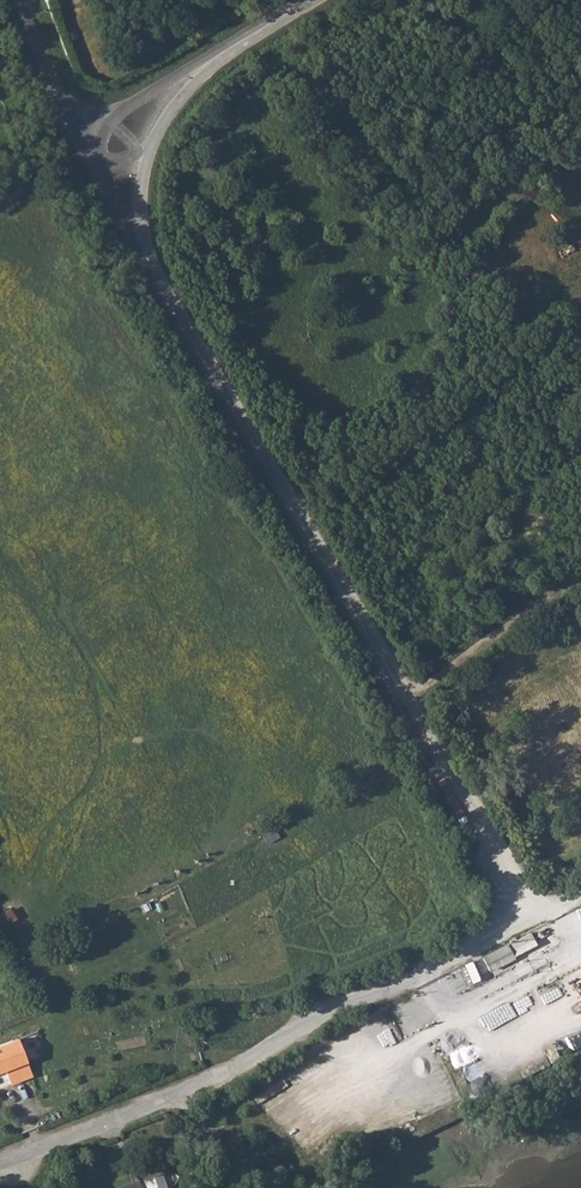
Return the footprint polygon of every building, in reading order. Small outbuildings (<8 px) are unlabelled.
[(517,940),(505,946),(511,957),(511,958),(524,951),(524,950),(517,940)] [(0,1045),(0,1071),(4,1070),(6,1070),(27,1061),(18,1037),(0,1045)] [(27,1061),(6,1070),(12,1085),(34,1076),(27,1061)] [(156,1177),(159,1187),(162,1187),(175,1184),(171,1171),(156,1177)]
